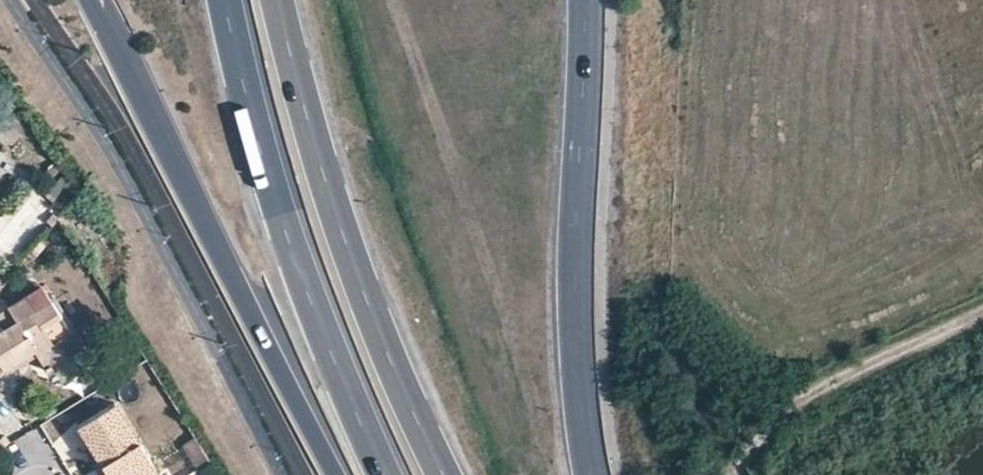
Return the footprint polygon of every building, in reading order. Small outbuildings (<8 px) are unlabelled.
[(57,218),(51,212),(44,219),(50,225),(56,219),(57,218)] [(78,348),(41,286),(6,307),(13,319),(0,327),(0,367),(1,368),(32,349),(48,339),(61,359),(78,348)] [(48,339),(32,349),(45,369),(61,359),(48,339)] [(155,470),(113,403),(77,425),(108,474),(147,474),(155,470)] [(198,439),(186,446),(196,465),(208,458),(198,439)]
